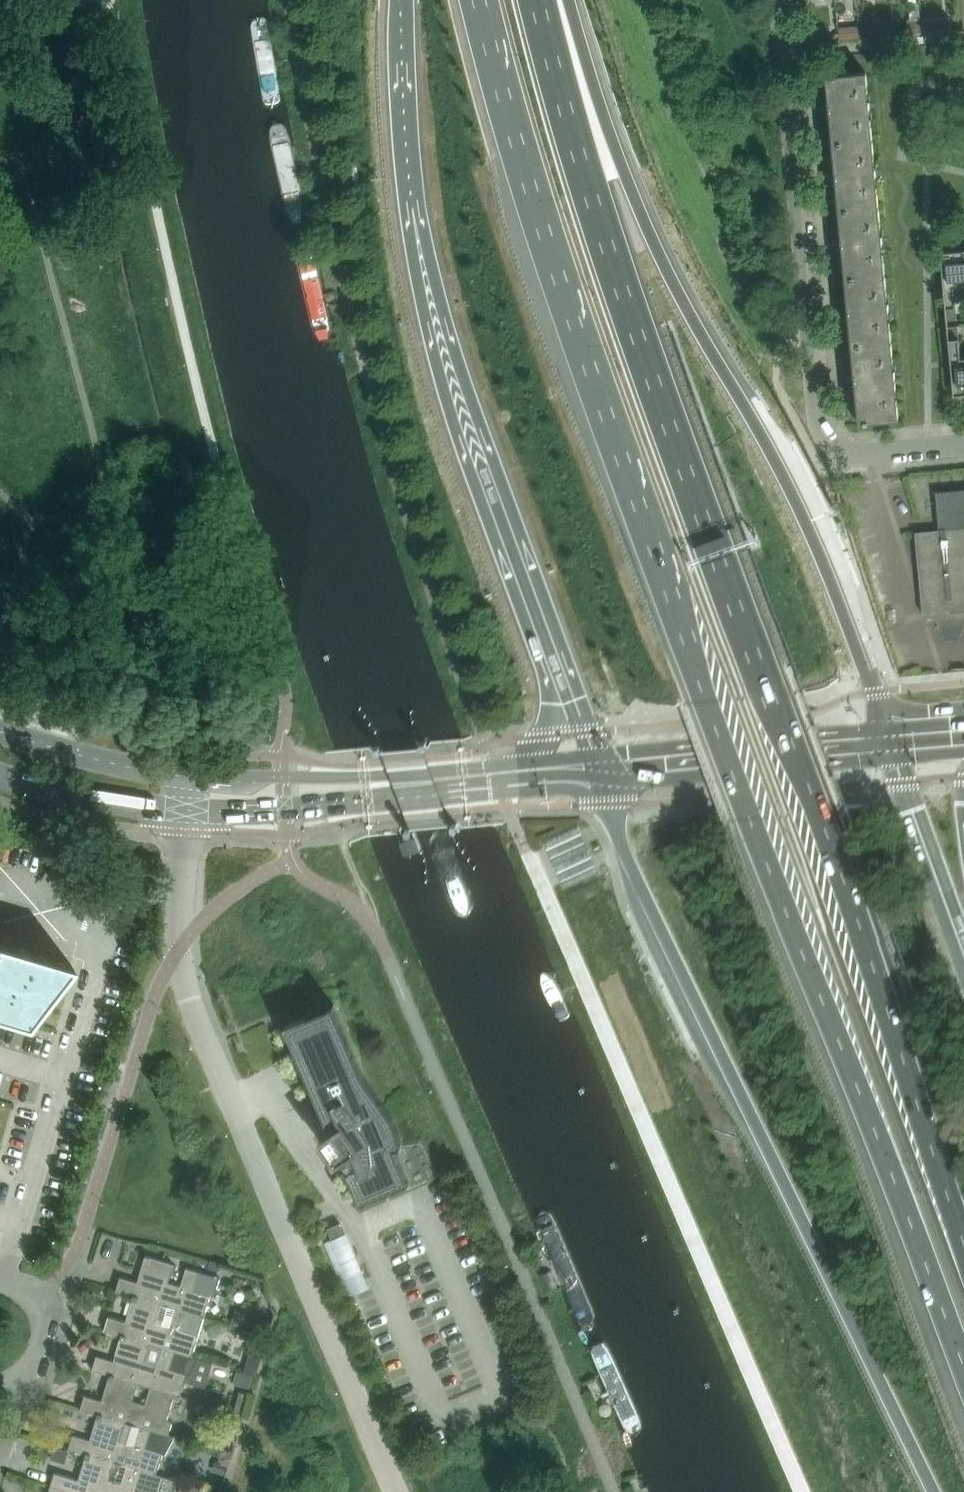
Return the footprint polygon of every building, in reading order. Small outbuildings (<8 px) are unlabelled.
[(266,16),(249,19),(264,106),(282,102),(266,16)] [(920,19),(907,20),(908,35),(921,34),(920,19)] [(851,27),(838,28),(839,41),(852,39),(851,27)] [(826,28),(811,28),(811,38),(826,38),(826,28)] [(825,75),(831,145),(872,141),(865,72),(825,75)] [(286,121),(266,125),(287,225),(307,221),(286,121)] [(878,211),(872,141),(831,145),(838,215),(878,211)] [(356,182),(354,170),(338,173),(340,185),(356,182)] [(361,209),(346,212),(348,224),(364,221),(361,209)] [(838,215),(845,284),(885,280),(878,211),(838,215)] [(313,247),(293,252),(315,342),(334,338),(313,247)] [(963,287),(963,250),(940,252),(946,321),(956,320),(953,288),(963,287)] [(891,350),(885,280),(845,284),(851,354),(891,350)] [(947,327),(946,327),(953,396),(963,395),(963,358),(959,358),(956,326),(947,327)] [(858,423),(898,419),(891,350),(851,354),(858,423)] [(935,492),(939,529),(915,531),(923,613),(949,611),(948,607),(963,606),(963,489),(935,492)] [(578,821),(543,837),(565,886),(600,871),(578,821)] [(416,837),(405,841),(400,842),(405,855),(421,848),(417,836),(416,837)] [(26,1024),(71,964),(0,943),(0,1016),(26,1024)] [(334,1003),(285,1023),(330,1129),(324,1134),(318,1138),(336,1164),(343,1159),(361,1201),(410,1180),(395,1146),(402,1145),(399,1130),(395,1119),(390,1110),(365,1075),(364,1072),(334,1003)] [(601,1328),(549,1206),(532,1213),(583,1335),(601,1328)] [(333,1238),(344,1233),(339,1223),(327,1228),(333,1238)] [(133,1295),(162,1303),(174,1307),(187,1311),(204,1316),(210,1296),(213,1297),(219,1277),(186,1266),(181,1285),(168,1281),(174,1263),(145,1254),(137,1281),(120,1276),(116,1290),(133,1295)] [(104,1329),(121,1334),(150,1343),(162,1347),(192,1355),(204,1316),(187,1311),(174,1307),(169,1324),(157,1320),(162,1303),(133,1295),(126,1320),(108,1315),(104,1329)] [(150,1343),(121,1334),(114,1360),(96,1355),(92,1368),(109,1374),(138,1382),(150,1386),(180,1395),(187,1373),(189,1374),(198,1357),(192,1355),(162,1347),(157,1364),(145,1360),(150,1343)] [(249,1354),(244,1371),(257,1375),(262,1358),(249,1354)] [(617,1416),(630,1410),(609,1362),(596,1368),(617,1416)] [(237,1371),(233,1383),(250,1388),(253,1375),(237,1371)] [(133,1400),(138,1382),(109,1374),(102,1399),(84,1394),(80,1408),(98,1413),(126,1422),(138,1426),(168,1434),(172,1421),(167,1419),(174,1396),(179,1398),(180,1395),(150,1386),(145,1403),(133,1400)] [(121,1439),(126,1422),(98,1413),(90,1439),(72,1433),(68,1447),(86,1453),(157,1473),(163,1452),(165,1453),(175,1436),(168,1434),(138,1426),(133,1443),(121,1439)] [(54,1446),(51,1460),(65,1463),(69,1449),(54,1446)] [(50,1485),(74,1491),(159,1491),(163,1478),(169,1480),(170,1477),(157,1473),(86,1453),(78,1478),(54,1471),(50,1485)] [(215,1460),(212,1471),(225,1475),(228,1465),(215,1460)]
